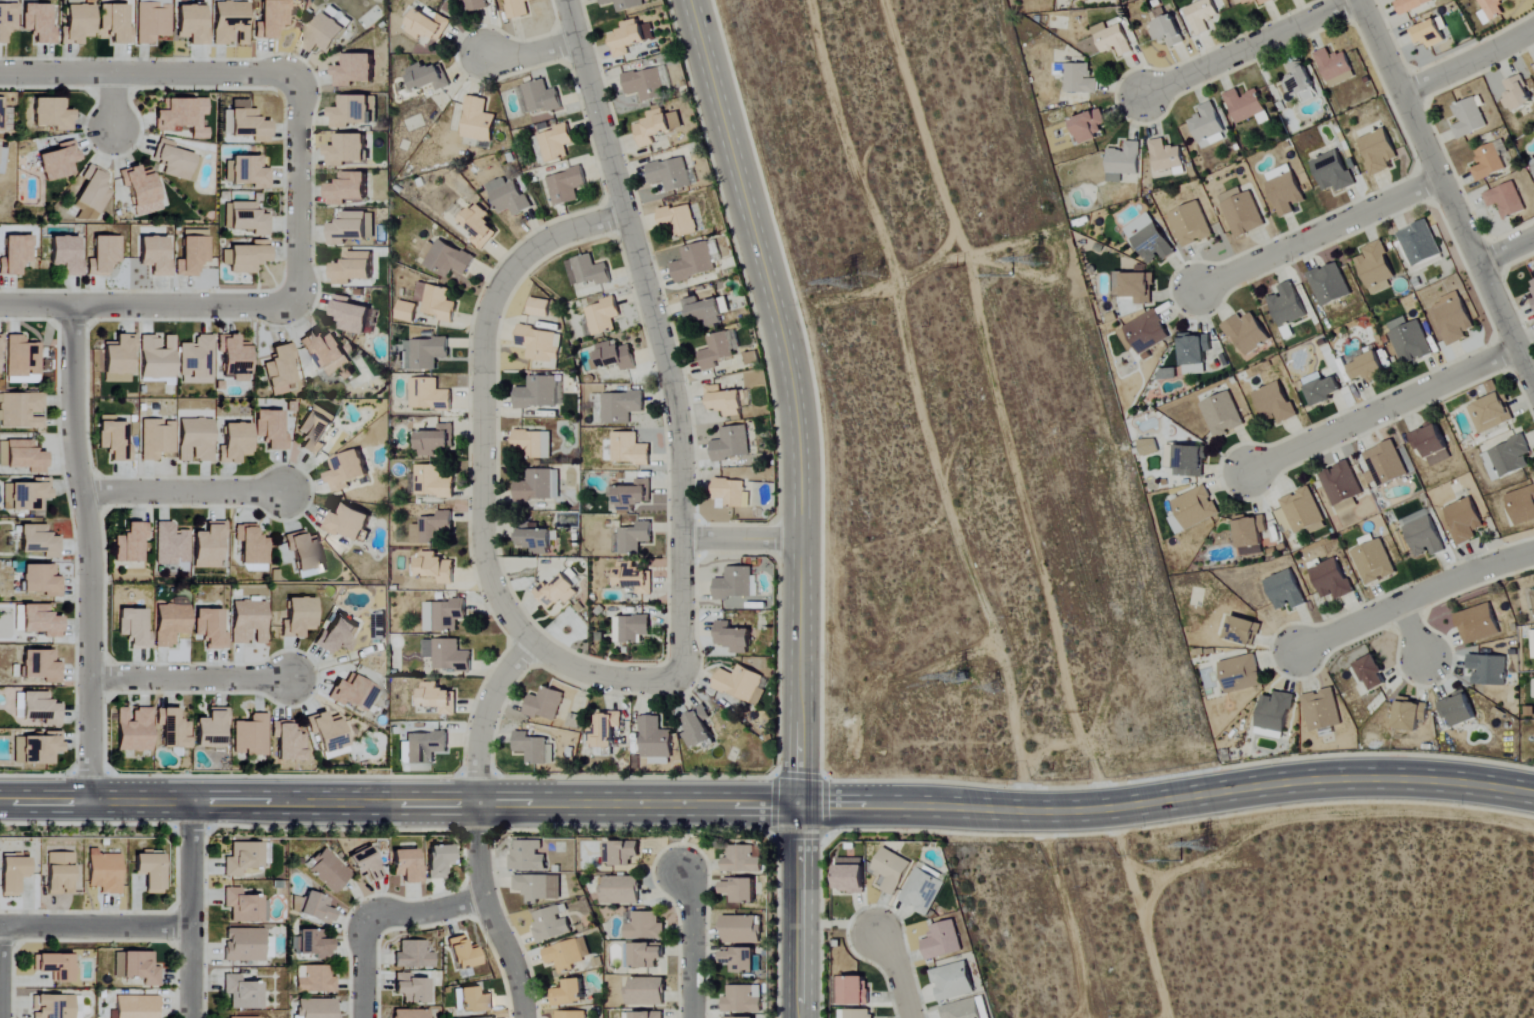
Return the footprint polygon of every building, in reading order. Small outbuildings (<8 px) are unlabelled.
[(469,13),(487,10),(486,0),(466,0),(469,13)] [(528,1),(536,0),(507,0),(511,20),(531,17),(528,1)] [(602,7),(616,3),(619,13),(648,6),(646,0),(601,0),(602,7)] [(1209,23),(1222,16),(1214,0),(1207,0),(1186,9),(1199,37),(1213,31),(1209,23)] [(1402,16),(1435,2),(1434,0),(1399,0),(1396,1),(1402,16)] [(1484,11),(1479,13),(1484,25),(1510,14),(1504,0),(1479,0),(1484,11)] [(254,23),(255,40),(277,39),(277,27),(288,27),(288,1),(261,1),(261,23),(254,23)] [(249,2),(213,3),(214,45),(235,45),(235,46),(249,46),(249,2)] [(171,4),(137,3),(136,44),(154,45),(155,37),(170,37),(171,4)] [(6,45),(7,31),(17,31),(17,5),(0,5),(0,44),(6,45)] [(51,5),(23,5),(23,33),(34,33),(34,45),(55,45),(55,28),(50,28),(51,5)] [(60,46),(82,45),(82,38),(94,38),(94,6),(66,6),(66,26),(60,26),(60,46)] [(100,33),(112,33),(112,45),(130,45),(129,6),(99,6),(100,33)] [(177,7),(178,38),(189,38),(189,46),(207,46),(206,6),(177,7)] [(350,28),(354,21),(332,7),(328,13),(350,28)] [(419,10),(407,32),(421,40),(425,34),(440,43),(452,22),(428,8),(425,14),(419,10)] [(1156,12),(1160,22),(1151,26),(1158,42),(1167,39),(1172,49),(1187,42),(1174,14),(1169,17),(1165,8),(1156,12)] [(300,42),(318,54),(322,48),(332,56),(350,29),(328,14),(316,32),(310,28),(300,42)] [(1411,31),(1417,45),(1428,41),(1431,49),(1449,42),(1439,19),(1411,31)] [(615,59),(630,56),(629,47),(655,41),(651,24),(640,26),(639,20),(623,23),(625,32),(610,35),(615,59)] [(1103,54),(1118,48),(1122,58),(1134,53),(1123,24),(1109,29),(1107,23),(1094,28),(1103,54)] [(1315,54),(1330,89),(1357,77),(1346,51),(1332,57),(1328,48),(1315,54)] [(336,87),(353,87),(353,83),(376,83),(376,55),(343,55),(343,66),(337,66),(336,87)] [(1293,79),(1286,81),(1291,97),(1302,94),(1304,102),(1316,99),(1306,61),(1289,65),(1293,79)] [(450,87),(443,64),(426,69),(424,64),(408,69),(416,93),(435,87),(437,92),(450,87)] [(1065,64),(1065,93),(1098,94),(1099,79),(1091,79),(1091,65),(1065,64)] [(623,77),(628,95),(640,92),(643,104),(667,97),(659,67),(623,77)] [(1511,97),(1504,99),(1510,114),(1533,105),(1533,104),(1524,76),(1505,83),(1511,97)] [(563,107),(558,88),(548,91),(545,80),(517,88),(525,117),(563,107)] [(1241,97),(1238,90),(1225,94),(1237,125),(1258,116),(1258,117),(1267,114),(1258,90),(1241,97)] [(333,125),(377,126),(378,97),(345,96),(345,109),(333,109),(333,125)] [(488,100),(468,97),(462,138),(492,143),(497,115),(486,113),(488,100)] [(1489,127),(1477,97),(1454,107),(1461,123),(1453,127),(1458,140),(1489,127)] [(33,127),(55,127),(55,131),(72,132),(73,111),(65,111),(65,99),(34,99),(33,127)] [(155,132),(181,132),(181,128),(192,128),(192,140),(209,140),(209,128),(201,128),(201,116),(208,116),(208,100),(168,99),(167,112),(155,111),(155,132)] [(271,121),(257,121),(257,109),(249,109),(249,100),(232,100),(231,137),(253,137),(253,142),(271,143),(271,121)] [(1203,150),(1229,138),(1212,102),(1200,108),(1203,115),(1189,121),(1203,150)] [(635,124),(641,149),(656,145),(654,137),(684,130),(680,112),(666,116),(664,106),(648,110),(651,121),(635,124)] [(1106,124),(1102,111),(1074,119),(1081,144),(1105,138),(1101,125),(1106,124)] [(544,164),(569,157),(566,147),(575,145),(569,123),(554,127),(555,132),(537,136),(544,164)] [(1400,159),(1387,128),(1360,140),(1370,163),(1366,164),(1372,178),(1393,169),(1390,163),(1400,159)] [(346,167),(346,162),(368,163),(369,135),(336,135),(335,147),(329,147),(329,167),(346,167)] [(194,183),(201,157),(173,150),(175,143),(159,139),(153,160),(165,163),(162,175),(194,183)] [(1150,142),(1157,173),(1185,167),(1181,146),(1167,149),(1165,139),(1150,142)] [(44,183),(75,175),(72,164),(79,162),(74,141),(57,145),(58,151),(38,156),(44,183)] [(1108,183),(1122,183),(1122,174),(1140,175),(1142,142),(1127,142),(1126,151),(1109,150),(1108,183)] [(1506,172),(1496,144),(1475,152),(1481,166),(1473,169),(1477,182),(1506,172)] [(1313,160),(1324,192),(1336,188),(1338,193),(1354,187),(1341,150),(1313,160)] [(697,185),(693,169),(688,170),(684,157),(648,166),(653,185),(665,182),(667,192),(697,185)] [(224,186),(270,187),(270,170),(261,169),(261,159),(225,158),(224,186)] [(1295,207),(1307,203),(1292,164),(1265,174),(1282,219),(1297,214),(1295,207)] [(110,193),(103,189),(110,176),(88,165),(81,179),(86,182),(73,207),(80,211),(77,216),(94,225),(110,193)] [(123,189),(130,187),(135,216),(162,211),(155,171),(141,173),(140,167),(119,170),(123,189)] [(588,186),(583,168),(546,178),(554,208),(579,202),(576,189),(588,186)] [(330,184),(330,205),(346,206),(346,201),(369,202),(370,173),(341,172),(341,185),(330,184)] [(518,180),(508,185),(505,177),(487,185),(500,214),(511,209),(514,217),(532,209),(518,180)] [(1527,212),(1515,182),(1484,194),(1490,208),(1499,205),(1505,221),(1527,212)] [(1267,227),(1252,192),(1243,195),(1240,188),(1219,196),(1237,239),(1267,227)] [(1170,215),(1184,249),(1214,236),(1200,202),(1170,215)] [(258,204),(225,203),(224,231),(253,231),(253,236),(269,237),(269,215),(257,215),(258,204)] [(471,242),(484,251),(498,230),(486,223),(492,214),(475,204),(463,225),(476,233),(471,242)] [(663,227),(674,224),(677,238),(698,234),(691,206),(673,210),(672,207),(659,210),(663,227)] [(329,245),(363,246),(363,239),(374,239),(374,213),(341,212),(341,225),(329,225),(329,245)] [(1125,229),(1149,264),(1161,256),(1165,262),(1177,254),(1150,213),(1125,229)] [(1414,269),(1444,256),(1428,220),(1398,233),(1414,269)] [(2,235),(29,236),(29,263),(22,262),(21,268),(18,268),(18,276),(2,276),(2,235)] [(107,268),(111,268),(111,266),(111,265),(111,261),(112,262),(119,262),(119,235),(92,235),(91,256),(90,258),(86,258),(86,275),(107,275),(107,268)] [(81,275),(62,276),(62,273),(61,273),(61,263),(60,263),(59,266),(48,266),(49,236),(75,236),(76,257),(81,257),(81,275)] [(175,276),(196,276),(196,269),(196,268),(197,269),(200,269),(200,267),(200,266),(201,262),(201,263),(208,263),(208,236),(181,236),(181,257),(179,259),(175,259),(175,276)] [(170,276),(151,277),(151,274),(150,274),(150,264),(149,264),(149,267),(138,267),(139,237),(165,237),(165,258),(170,258),(170,276)] [(1363,249),(1366,255),(1356,260),(1373,296),(1392,287),(1389,281),(1401,276),(1385,239),(1363,249)] [(449,277),(453,269),(467,276),(476,258),(439,240),(436,246),(429,242),(419,262),(449,277)] [(252,248),(222,248),(222,266),(231,266),(231,274),(256,274),(256,264),(270,264),(270,241),(252,241),(252,248)] [(717,273),(709,242),(682,249),(685,261),(672,264),(677,283),(717,273)] [(335,265),(335,287),(373,287),(374,253),(346,252),(346,265),(335,265)] [(612,283),(608,263),(594,266),(593,256),(567,260),(571,286),(598,282),(599,286),(612,283)] [(1309,276),(1323,309),(1353,296),(1339,263),(1309,276)] [(1115,297),(1136,298),(1135,304),(1153,305),(1154,274),(1116,273),(1115,297)] [(1279,288),(1281,294),(1269,298),(1285,338),(1293,335),(1289,325),(1308,317),(1294,282),(1279,288)] [(414,301),(424,303),(422,313),(439,317),(438,321),(454,324),(458,303),(448,301),(451,290),(418,283),(414,301)] [(1476,329),(1462,293),(1433,304),(1450,347),(1469,339),(1466,333),(1476,329)] [(367,336),(372,309),(350,305),(351,298),(334,295),(330,316),(342,318),(340,331),(367,336)] [(585,309),(593,337),(616,331),(613,320),(622,317),(616,296),(602,300),(603,304),(585,309)] [(699,305),(697,297),(684,301),(691,329),(725,321),(723,314),(727,313),(724,299),(699,305)] [(552,302),(532,298),(529,315),(549,319),(552,302)] [(417,305),(398,302),(395,320),(414,323),(417,305)] [(1117,332),(1129,352),(1137,347),(1143,357),(1173,340),(1156,310),(1117,332)] [(1223,325),(1230,340),(1236,337),(1245,355),(1270,344),(1257,313),(1242,320),(1241,317),(1223,325)] [(1420,321),(1409,325),(1406,317),(1387,325),(1405,367),(1434,354),(1420,321)] [(517,346),(529,348),(527,360),(549,363),(548,369),(557,370),(560,349),(554,348),(556,332),(519,327),(517,346)] [(329,378),(341,372),(345,380),(356,374),(335,334),(324,340),(319,331),(300,341),(308,356),(315,352),(329,378)] [(115,333),(125,333),(125,337),(130,337),(130,333),(136,334),(136,351),(131,351),(131,374),(130,374),(129,373),(119,373),(118,374),(118,376),(113,376),(113,375),(103,375),(103,341),(115,341),(115,333)] [(705,372),(719,368),(717,363),(734,358),(727,333),(708,338),(711,349),(700,352),(705,372)] [(6,334),(22,334),(22,336),(23,336),(24,342),(39,342),(39,374),(30,373),(30,370),(27,370),(27,375),(6,375),(6,334)] [(173,334),(162,334),(162,349),(158,349),(158,338),(153,338),(153,334),(139,335),(139,378),(173,377),(173,334)] [(1207,352),(1212,352),(1212,334),(1182,336),(1184,375),(1208,374),(1207,352)] [(179,344),(180,385),(213,384),(213,336),(195,336),(195,344),(179,344)] [(239,344),(239,336),(217,336),(217,353),(223,353),(223,378),(233,378),(233,383),(250,382),(250,344),(239,344)] [(404,371),(437,370),(437,358),(450,358),(449,339),(404,340),(404,371)] [(597,345),(598,352),(592,353),(596,372),(621,366),(622,371),(637,368),(632,344),(614,348),(613,342),(597,345)] [(272,397),(288,393),(286,385),(297,383),(291,360),(296,358),(292,344),(272,349),(275,360),(263,363),(272,397)] [(758,365),(757,353),(745,355),(747,366),(758,365)] [(1371,383),(1390,375),(1380,353),(1351,365),(1359,381),(1368,377),(1371,383)] [(1264,372),(1276,368),(1277,372),(1284,370),(1280,357),(1261,364),(1264,372)] [(1308,389),(1317,409),(1337,400),(1335,397),(1345,392),(1337,376),(1308,389)] [(516,388),(516,408),(559,408),(559,377),(529,377),(529,388),(516,388)] [(410,410),(452,410),(452,391),(438,391),(438,379),(410,379),(410,410)] [(1298,417),(1282,381),(1255,393),(1268,422),(1278,418),(1281,425),(1298,417)] [(707,387),(708,412),(727,411),(727,417),(745,416),(744,392),(722,393),(722,386),(707,387)] [(1202,405),(1216,439),(1246,427),(1232,392),(1202,405)] [(41,425),(0,426),(0,420),(0,409),(0,401),(0,393),(41,393),(42,408),(39,408),(39,411),(28,411),(28,417),(41,417),(41,425)] [(602,424),(630,424),(630,413),(644,413),(645,393),(603,393),(602,424)] [(1516,421),(1505,393),(1469,408),(1480,435),(1516,421)] [(297,433),(307,438),(301,450),(317,459),(339,419),(313,404),(297,433)] [(256,439),(267,439),(267,452),(288,451),(288,435),(283,435),(283,412),(255,412),(256,439)] [(131,463),(131,446),(126,446),(126,423),(114,424),(114,416),(99,416),(99,449),(109,449),(109,463),(131,463)] [(178,462),(191,462),(213,462),(213,420),(179,420),(178,462)] [(174,422),(141,421),(140,462),(158,462),(158,454),(174,454),(174,422)] [(1454,458),(1438,421),(1426,426),(1427,429),(1410,436),(1417,453),(1425,449),(1433,468),(1454,458)] [(218,464),(240,464),(239,457),(252,457),(251,424),(224,425),(225,446),(218,446),(218,464)] [(438,432),(419,433),(420,457),(438,457),(438,450),(453,450),(453,424),(438,425),(438,432)] [(750,458),(748,427),(722,429),(723,441),(712,442),(714,461),(750,458)] [(552,433),(514,432),(514,451),(526,451),(526,459),(551,459),(552,433)] [(651,465),(651,445),(638,445),(638,434),(611,433),(610,464),(651,465)] [(1532,454),(1526,434),(1509,440),(1511,445),(1484,454),(1492,481),(1532,469),(1527,455),(1532,454)] [(1159,453),(1157,438),(1139,442),(1142,456),(1159,453)] [(5,465),(0,465),(0,440),(5,440),(5,439),(31,439),(32,447),(34,447),(34,451),(43,451),(44,472),(28,472),(28,466),(6,466),(5,465)] [(1364,453),(1372,472),(1366,474),(1370,485),(1377,482),(1379,488),(1410,476),(1395,441),(1364,453)] [(1206,478),(1207,448),(1176,446),(1176,460),(1167,459),(1167,468),(1175,468),(1175,476),(1206,478)] [(331,460),(334,474),(329,475),(333,490),(370,481),(363,453),(331,460)] [(1321,475),(1337,511),(1366,498),(1350,462),(1321,475)] [(441,466),(416,466),(415,497),(455,498),(456,478),(440,477),(441,466)] [(552,470),(528,470),(528,483),(516,483),(516,501),(552,501),(552,470)] [(32,478),(47,478),(47,489),(48,489),(48,498),(41,498),(41,510),(10,510),(7,508),(3,508),(3,483),(32,483),(32,478)] [(651,480),(636,480),(637,487),(612,488),(612,506),(618,505),(618,511),(636,511),(636,504),(651,504),(651,480)] [(715,508),(744,509),(745,481),(716,480),(715,508)] [(1174,500),(1186,530),(1220,517),(1208,486),(1174,500)] [(1517,526),(1533,521),(1533,487),(1507,495),(1517,526)] [(1281,500),(1285,510),(1278,512),(1287,536),(1308,528),(1310,534),(1327,528),(1312,488),(1281,500)] [(1478,539),(1475,532),(1486,528),(1474,498),(1445,509),(1460,546),(1478,539)] [(372,515),(342,505),(339,514),(331,512),(324,531),(339,537),(340,534),(363,542),(372,515)] [(1446,552),(1429,511),(1403,522),(1417,558),(1431,553),(1433,557),(1446,552)] [(412,525),(411,544),(438,544),(438,532),(453,532),(453,512),(438,512),(438,518),(419,518),(419,525),(412,525)] [(1177,535),(1185,531),(1178,515),(1169,519),(1177,535)] [(1241,557),(1265,554),(1263,534),(1268,533),(1266,517),(1248,519),(1248,516),(1237,517),(1241,557)] [(224,569),(224,523),(206,522),(206,533),(195,533),(195,568),(224,569)] [(620,529),(620,554),(640,555),(640,543),(653,543),(653,523),(638,522),(638,529),(620,529)] [(18,524),(46,523),(46,531),(48,531),(48,535),(59,535),(59,551),(58,551),(58,557),(42,558),(42,551),(19,552),(18,524)] [(190,532),(174,531),(174,523),(156,523),(156,565),(190,565),(190,532)] [(148,524),(127,524),(127,536),(115,536),(114,563),(143,564),(143,541),(147,541),(148,524)] [(539,530),(539,525),(517,524),(516,547),(533,548),(533,555),(552,556),(553,531),(539,530)] [(269,538),(257,539),(257,526),(235,526),(235,543),(242,543),(243,565),(269,565),(269,538)] [(285,536),(288,553),(294,552),(300,579),(327,573),(319,536),(306,538),(305,531),(285,536)] [(1367,587),(1398,574),(1383,540),(1353,552),(1367,587)] [(440,578),(440,585),(454,585),(455,561),(437,560),(437,553),(420,552),(420,578),(440,578)] [(1337,602),(1355,594),(1339,558),(1321,565),(1320,563),(1310,567),(1323,600),(1334,595),(1337,602)] [(652,571),(636,571),(636,563),(616,563),(617,588),(637,588),(637,594),(652,594),(652,571)] [(61,595),(44,595),(44,592),(43,590),(36,590),(35,591),(34,591),(32,590),(19,590),(19,580),(22,580),(21,579),(21,574),(22,573),(22,564),(49,564),(49,565),(53,565),(53,576),(57,576),(57,577),(61,577),(61,595)] [(753,568),(727,567),(727,579),(716,579),(715,598),(753,599),(753,568)] [(1306,607),(1295,570),(1267,579),(1277,611),(1292,606),(1293,611),(1306,607)] [(545,583),(533,592),(553,617),(582,593),(567,574),(550,588),(545,583)] [(289,599),(288,621),(282,621),(282,639),(304,639),(304,631),(315,632),(316,600),(289,599)] [(723,610),(744,609),(744,599),(722,600),(723,610)] [(424,632),(456,632),(457,620),(466,620),(466,600),(452,600),(452,603),(424,603),(424,632)] [(232,602),(232,645),(254,645),(268,645),(268,602),(232,602)] [(60,636),(44,636),(44,630),(21,630),(21,629),(14,629),(14,605),(21,605),(21,603),(47,603),(47,611),(50,611),(50,615),(60,615),(60,636)] [(1466,645),(1502,636),(1494,604),(1458,614),(1466,645)] [(174,648),(174,637),(190,636),(189,606),(155,606),(155,649),(174,648)] [(118,637),(125,637),(125,641),(130,641),(130,650),(147,650),(147,611),(118,611),(118,637)] [(194,639),(206,639),(206,650),(228,650),(228,633),(222,633),(223,611),(195,611),(194,639)] [(349,654),(363,628),(335,613),(316,647),(332,656),(337,647),(349,654)] [(1255,648),(1262,625),(1235,616),(1227,640),(1255,648)] [(614,644),(641,644),(641,636),(651,636),(650,617),(613,617),(614,644)] [(732,630),(732,622),(717,622),(717,647),(734,648),(734,652),(753,652),(754,630),(732,630)] [(459,641),(422,640),(422,658),(434,658),(434,670),(472,671),(472,651),(459,650),(459,641)] [(19,676),(19,665),(21,665),(21,660),(22,659),(22,649),(49,649),(50,649),(54,650),(53,661),(61,661),(61,682),(44,682),(44,677),(19,676)] [(1264,687),(1258,655),(1221,662),(1227,694),(1264,687)] [(1373,694),(1389,686),(1384,676),(1388,675),(1378,655),(1359,665),(1373,694)] [(1507,686),(1508,657),(1470,656),(1469,671),(1475,671),(1475,685),(1507,686)] [(714,687),(752,704),(764,677),(739,666),(734,676),(722,670),(714,687)] [(378,687),(350,673),(345,683),(338,679),(328,698),(343,705),(345,702),(366,712),(378,687)] [(439,683),(422,682),(422,707),(441,708),(440,715),(455,716),(456,690),(439,690),(439,683)] [(525,712),(556,722),(565,694),(542,686),(539,697),(531,694),(525,712)] [(60,724),(44,724),(44,718),(21,718),(21,717),(14,717),(14,692),(20,692),(20,691),(47,691),(47,699),(50,699),(50,703),(60,703),(60,724)] [(1292,694),(1275,692),(1275,697),(1261,696),(1257,736),(1288,740),(1292,694)] [(1438,703),(1445,721),(1454,717),(1458,729),(1480,721),(1468,692),(1438,703)] [(1425,733),(1427,703),(1400,701),(1398,731),(1425,733)] [(711,718),(705,706),(684,716),(691,731),(684,734),(692,751),(715,740),(706,720),(711,718)] [(152,708),(131,708),(118,708),(118,751),(151,751),(152,708)] [(162,748),(190,748),(190,722),(180,722),(180,708),(156,708),(156,726),(162,726),(162,748)] [(196,748),(227,748),(228,708),(209,708),(208,718),(197,718),(196,748)] [(589,728),(589,746),(616,747),(617,729),(622,729),(623,712),(598,711),(598,729),(589,728)] [(305,717),(310,735),(317,733),(324,760),(336,757),(334,749),(348,745),(340,715),(326,718),(325,712),(305,717)] [(250,722),(234,721),(234,754),(245,754),(245,755),(267,756),(267,714),(250,714),(250,722)] [(660,730),(661,716),(642,716),(641,758),(672,758),(673,730),(660,730)] [(277,760),(305,760),(305,733),(293,733),(293,723),(271,722),(271,738),(278,738),(277,760)] [(44,731),(58,731),(59,742),(59,751),(52,751),(53,763),(21,763),(19,761),(14,761),(14,736),(44,736),(44,731)] [(527,764),(547,765),(548,738),(530,737),(530,732),(516,731),(515,752),(527,753),(527,764)] [(434,764),(434,752),(448,753),(448,733),(407,733),(406,764),(434,764)] [(547,870),(547,855),(543,855),(544,841),(518,840),(517,852),(511,852),(510,870),(547,870)] [(640,841),(609,842),(609,865),(632,865),(631,857),(640,857),(640,841)] [(262,870),(262,842),(231,843),(231,858),(224,858),(224,876),(254,876),(254,870),(262,870)] [(445,865),(454,865),(454,845),(428,846),(429,879),(445,879),(445,865)] [(755,845),(729,846),(730,857),(725,857),(725,873),(763,872),(763,858),(756,858),(755,845)] [(367,874),(370,882),(384,877),(371,846),(348,856),(358,878),(367,874)] [(915,861),(886,847),(874,872),(889,879),(884,890),(898,897),(915,861)] [(334,894),(352,874),(323,848),(305,867),(334,894)] [(122,855),(97,854),(97,849),(89,849),(88,887),(101,887),(100,894),(121,894),(122,855)] [(423,883),(423,866),(418,866),(417,850),(393,850),(393,876),(403,876),(403,884),(423,883)] [(47,895),(73,895),(74,853),(48,853),(47,895)] [(146,894),(164,894),(164,854),(136,854),(136,875),(146,875),(146,894)] [(1,858),(2,897),(19,897),(19,877),(30,877),(29,857),(1,858)] [(866,858),(839,859),(840,893),(867,892),(866,858)] [(931,917),(948,880),(918,867),(903,900),(920,908),(918,911),(931,917)] [(515,891),(526,891),(526,901),(561,900),(561,876),(515,876),(515,891)] [(601,876),(600,904),(641,904),(641,877),(601,876)] [(725,894),(732,894),(732,903),(758,903),(758,878),(725,879),(725,894)] [(262,922),(261,896),(241,896),(241,888),(224,888),(224,908),(231,908),(231,922),(262,922)] [(299,914),(330,926),(336,909),(331,907),(334,901),(307,891),(299,914)] [(536,913),(538,923),(533,924),(538,943),(573,934),(569,918),(563,920),(560,906),(536,913)] [(659,912),(633,912),(634,924),(626,924),(626,939),(665,938),(665,924),(659,924),(659,912)] [(723,944),(760,944),(760,916),(724,916),(723,944)] [(964,952),(957,920),(930,926),(933,938),(924,940),(928,960),(964,952)] [(225,961),(264,962),(265,929),(225,929),(225,961)] [(331,939),(323,939),(323,930),(298,930),(298,937),(291,937),(291,954),(315,954),(315,960),(331,960),(331,939)] [(468,949),(465,935),(449,939),(456,969),(481,964),(477,947),(468,949)] [(559,970),(593,962),(587,939),(544,948),(548,965),(557,963),(559,970)] [(400,941),(399,953),(395,953),(395,967),(434,968),(434,953),(429,953),(429,941),(400,941)] [(656,968),(657,959),(666,959),(667,944),(633,944),(632,968),(656,968)] [(724,948),(725,964),(731,964),(731,973),(758,972),(757,948),(724,948)] [(159,986),(160,968),(153,967),(153,953),(114,952),(114,978),(143,978),(143,986),(159,986)] [(33,955),(33,972),(55,972),(55,983),(75,982),(75,954),(33,955)] [(931,971),(934,984),(936,983),(941,1002),(978,993),(970,961),(931,971)] [(327,966),(297,966),(296,992),(335,993),(336,978),(327,977),(327,966)] [(395,994),(402,994),(403,1004),(429,1003),(429,978),(410,979),(410,973),(395,974),(395,994)] [(262,983),(240,983),(240,975),(224,975),(223,994),(230,994),(230,1009),(262,1009),(262,983)] [(843,1005),(870,1005),(870,977),(844,976),(843,1005)] [(589,1002),(585,978),(568,981),(569,988),(552,990),(555,1007),(589,1002)] [(626,1005),(666,1005),(666,979),(631,978),(631,987),(626,987),(626,1005)] [(762,1013),(763,998),(754,998),(754,986),(729,986),(728,997),(724,997),(724,1012),(762,1013)] [(478,995),(478,987),(460,988),(461,1012),(493,1011),(493,994),(478,995)] [(74,995),(32,996),(32,1012),(33,1017),(74,1017),(74,995)] [(116,996),(116,1017),(159,1017),(159,997),(116,996)] [(946,1017),(985,1017),(979,997),(943,1007),(946,1017)] [(298,999),(297,1017),(337,1017),(337,1000),(298,999)] [(429,1010),(394,1010),(394,1017),(429,1017),(429,1010)] [(875,1010),(846,1010),(846,1017),(874,1017),(875,1010)]
